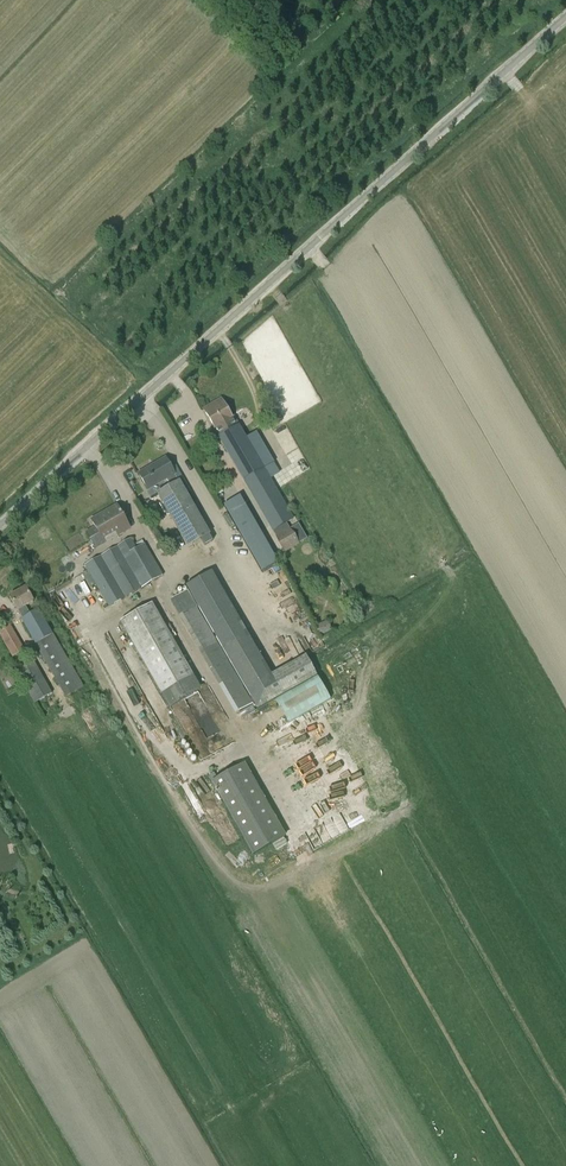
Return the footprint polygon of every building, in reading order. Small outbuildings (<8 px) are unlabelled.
[(239,431),(238,429),(239,426),(237,423),(234,422),(224,404),(206,414),(217,432),(218,431),(221,436),(218,437),(272,532),(293,520),(241,430),(239,431)] [(158,495),(163,503),(160,505),(165,513),(168,511),(188,546),(200,539),(209,535),(210,534),(166,458),(139,474),(148,490),(166,479),(171,487),(158,495)] [(276,558),(241,497),(225,506),(261,567),(267,564),(270,569),(279,564),(276,558)] [(131,529),(117,505),(91,521),(95,528),(86,533),(96,549),(105,543),(101,536),(114,528),(118,536),(131,529)] [(308,537),(302,526),(292,532),(290,529),(276,536),(284,552),(298,545),(298,544),(308,537)] [(209,535),(200,539),(204,546),(212,541),(209,535)] [(136,550),(130,539),(85,566),(110,608),(163,576),(145,545),(136,550)] [(53,547),(60,562),(68,558),(61,544),(53,547)] [(306,656),(271,676),(211,572),(186,586),(189,591),(172,601),(180,616),(179,617),(200,654),(235,714),(253,703),(251,700),(252,699),(258,709),(317,676),(306,656)] [(285,579),(271,586),(278,598),(292,591),(285,579)] [(30,614),(26,606),(33,602),(26,588),(10,597),(64,694),(68,695),(83,687),(70,663),(69,664),(39,610),(30,614)] [(163,695),(194,677),(153,604),(121,622),(163,695)] [(316,627),(320,636),(330,632),(326,623),(316,627)] [(24,651),(10,626),(0,631),(0,634),(13,657),(18,654),(22,659),(27,656),(24,651)] [(35,704),(52,695),(34,662),(17,671),(35,704)] [(244,763),(211,782),(254,855),(287,836),(244,763)]
